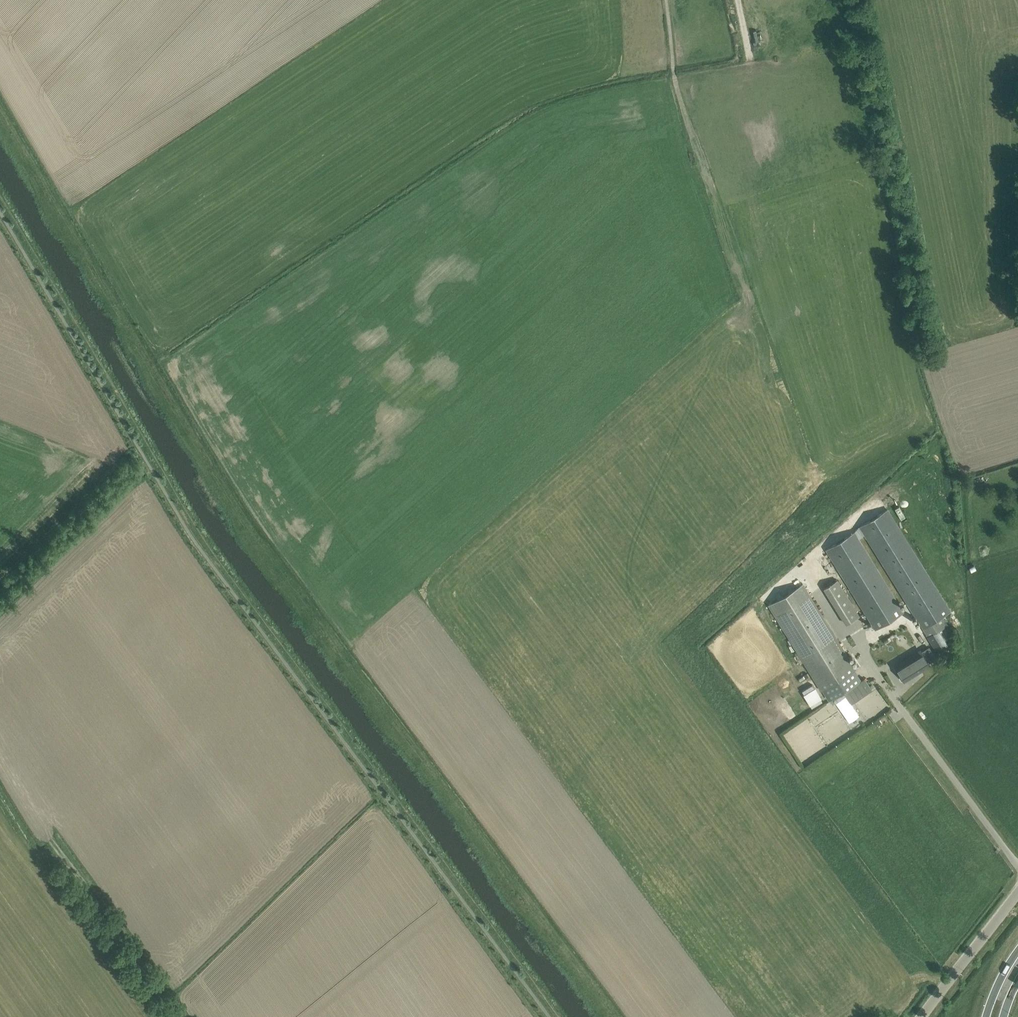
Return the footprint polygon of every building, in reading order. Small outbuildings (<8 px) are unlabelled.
[(888,508),(859,526),(922,628),(943,615),(951,611),(888,508)] [(904,611),(854,531),(825,549),(875,629),(904,611)] [(845,624),(860,615),(837,579),(823,588),(845,624)] [(803,583),(768,605),(821,690),(825,687),(854,669),(856,668),(803,583)] [(943,615),(922,628),(927,635),(926,636),(936,651),(947,645),(945,640),(949,637),(948,635),(952,632),(948,625),(940,631),(939,630),(948,624),(943,615)] [(929,664),(924,656),(920,649),(894,664),(898,672),(904,680),(903,678),(928,663),(929,665),(929,664)] [(854,669),(825,687),(831,697),(860,680),(854,669)] [(860,680),(831,697),(834,702),(845,695),(851,704),(872,690),(864,677),(860,680)] [(813,683),(801,689),(810,706),(822,700),(813,683)] [(851,704),(845,695),(834,702),(849,723),(859,717),(851,704)]
